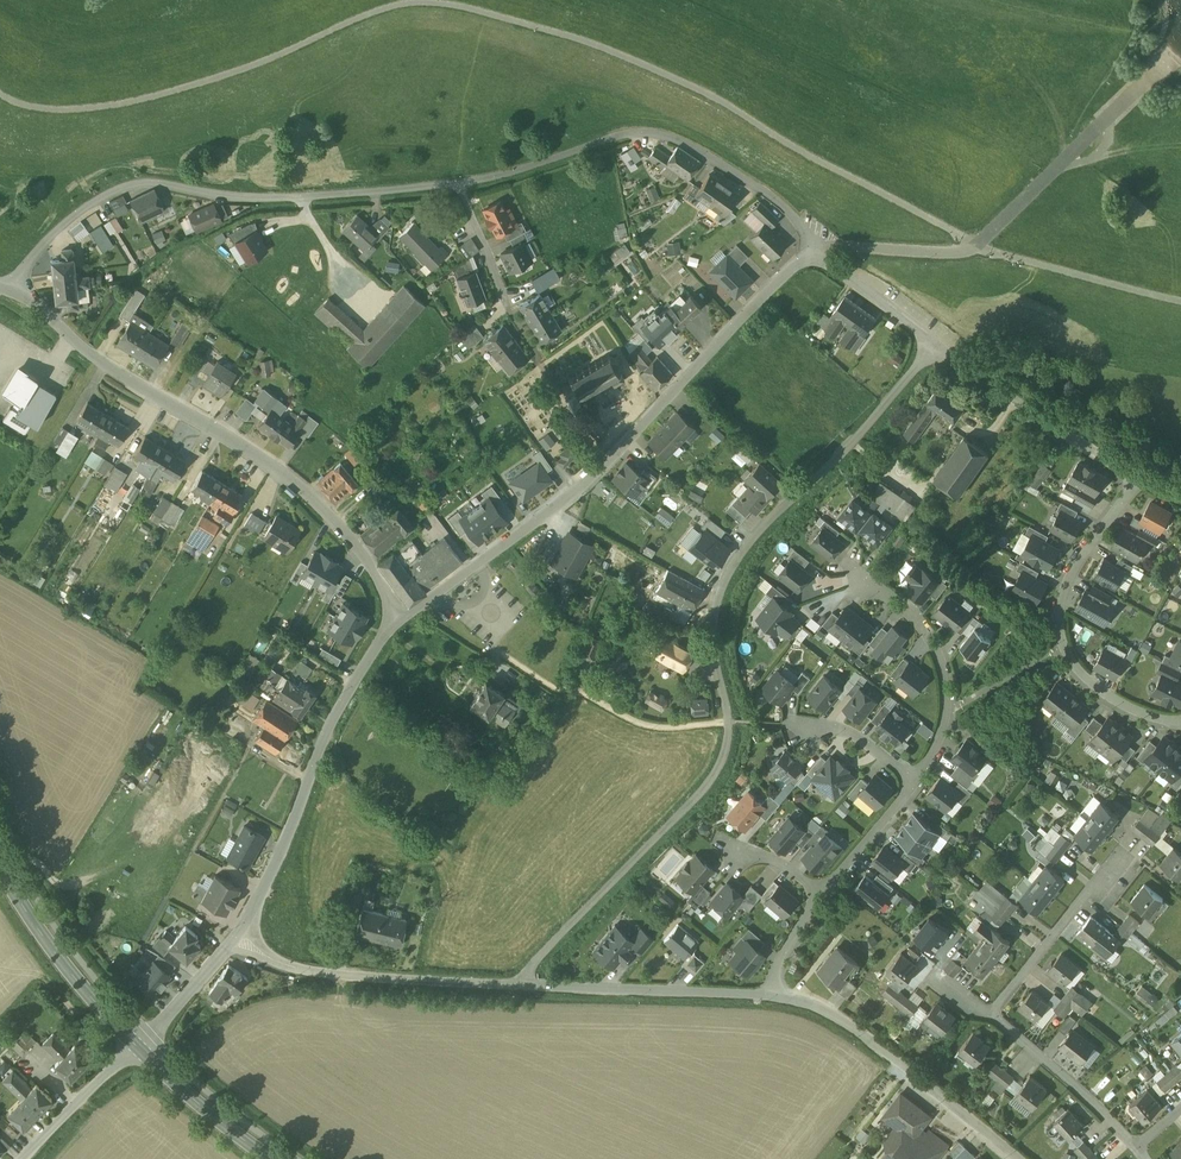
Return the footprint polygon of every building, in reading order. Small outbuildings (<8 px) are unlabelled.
[(671,157),(656,148),(652,154),(649,159),(663,168),(665,165),(688,180),(701,161),(678,146),(671,157)] [(631,148),(621,155),(625,161),(635,154),(631,148)] [(652,154),(645,149),(642,154),(649,159),(652,154)] [(700,187),(695,194),(701,198),(710,204),(724,184),(709,174),(700,187)] [(694,183),(685,196),(696,204),(701,198),(695,194),(700,187),(694,183)] [(739,194),(724,184),(710,204),(719,210),(724,214),(729,208),(739,194)] [(155,189),(131,201),(141,222),(165,210),(155,189)] [(124,196),(111,202),(115,211),(128,204),(124,196)] [(502,201),(482,211),(495,237),(518,225),(510,209),(507,211),(502,201)] [(779,219),(761,201),(752,211),(765,222),(771,228),(779,219)] [(222,204),(215,207),(221,220),(228,216),(222,204)] [(214,205),(190,216),(197,231),(221,220),(215,207),(214,205)] [(736,214),(729,208),(724,214),(719,210),(714,217),(724,224),(736,214)] [(379,235),(357,215),(343,231),(364,251),(379,235)] [(116,217),(110,221),(119,234),(124,230),(116,217)] [(255,221),(243,227),(228,234),(235,245),(237,243),(255,232),(258,230),(255,221)] [(81,222),(70,230),(74,236),(85,227),(81,222)] [(438,249),(413,222),(399,236),(415,253),(413,255),(422,264),(424,263),(431,270),(448,253),(441,246),(438,249)] [(771,228),(765,222),(750,238),(772,259),(787,243),(771,228)] [(114,245),(102,226),(91,232),(104,252),(114,245)] [(255,232),(237,243),(248,261),(266,250),(255,232)] [(525,232),(510,240),(514,247),(523,242),(523,243),(529,240),(525,232)] [(471,239),(458,248),(466,260),(472,255),(479,251),(471,239)] [(668,254),(680,252),(679,241),(667,242),(668,254)] [(514,247),(501,253),(510,271),(532,260),(523,243),(523,242),(514,247)] [(624,242),(608,254),(615,263),(631,252),(624,242)] [(737,245),(726,255),(727,255),(738,266),(748,256),(737,245)] [(72,249),(62,250),(63,259),(52,260),(53,274),(75,272),(73,258),(72,249)] [(466,260),(453,269),(456,278),(475,271),(475,272),(478,270),(472,255),(466,260)] [(738,266),(727,255),(710,272),(735,297),(752,280),(738,266)] [(398,271),(398,261),(386,260),(385,270),(398,271)] [(475,271),(456,278),(462,293),(460,294),(461,296),(463,295),(466,305),(485,298),(475,272),(475,271)] [(75,272),(53,274),(55,287),(76,285),(76,287),(77,287),(76,277),(75,272)] [(535,284),(539,290),(552,281),(547,275),(535,284)] [(88,276),(76,277),(77,287),(89,286),(89,285),(88,276)] [(76,285),(55,287),(56,301),(68,300),(69,309),(79,307),(78,299),(77,287),(76,287),(76,285)] [(404,285),(347,348),(368,367),(425,304),(404,285)] [(135,291),(119,317),(128,322),(144,297),(135,291)] [(540,294),(519,306),(540,342),(562,329),(540,294)] [(691,294),(675,309),(668,302),(663,307),(667,312),(668,312),(680,325),(679,325),(680,325),(701,305),(691,294)] [(315,313),(332,329),(347,313),(329,297),(315,313)] [(861,307),(846,297),(833,314),(836,316),(833,319),(826,329),(836,337),(846,323),(848,325),(861,307)] [(876,318),(861,307),(848,325),(850,327),(841,340),(851,347),(861,334),(863,336),(876,318)] [(667,312),(657,322),(652,317),(641,327),(657,345),(662,340),(663,340),(679,325),(680,325),(668,312),(667,312)] [(825,314),(818,324),(826,329),(833,319),(825,314)] [(149,332),(131,321),(117,343),(135,354),(149,332)] [(183,322),(170,342),(177,346),(190,326),(183,322)] [(475,325),(461,336),(469,348),(484,336),(475,325)] [(503,325),(483,340),(509,373),(529,358),(516,341),(503,325)] [(149,332),(135,354),(155,367),(169,345),(149,332)] [(652,361),(646,355),(646,354),(638,345),(632,339),(625,345),(630,352),(629,353),(636,364),(639,372),(654,389),(672,373),(657,357),(652,361)] [(653,348),(644,339),(638,345),(646,354),(653,348)] [(888,360),(899,365),(904,356),(892,351),(888,360)] [(593,368),(589,371),(587,368),(584,369),(586,372),(583,374),(581,371),(578,373),(580,376),(576,378),(574,375),(572,377),(574,380),(571,382),(567,380),(565,383),(567,384),(564,388),(560,386),(559,390),(564,392),(567,397),(566,400),(570,401),(571,398),(574,394),(574,398),(579,398),(579,395),(584,391),(586,394),(589,392),(587,390),(591,388),(593,393),(597,390),(594,386),(597,384),(599,388),(602,386),(600,383),(604,381),(605,383),(609,381),(607,378),(610,377),(616,386),(623,381),(618,373),(619,368),(621,368),(622,365),(618,365),(616,362),(618,360),(616,358),(614,360),(606,360),(604,357),(602,358),(604,361),(601,363),(599,360),(597,361),(599,365),(595,367),(593,364),(591,365),(593,368)] [(273,372),(272,359),(264,360),(265,373),(273,372)] [(218,362),(218,361),(202,385),(203,385),(204,384),(221,396),(220,397),(221,397),(237,373),(236,373),(235,374),(218,363),(218,362)] [(198,367),(188,382),(196,387),(206,372),(198,367)] [(27,374),(17,368),(2,392),(16,401),(12,408),(11,407),(3,420),(25,433),(31,423),(37,427),(56,395),(36,383),(38,379),(27,373),(27,374)] [(964,407),(937,388),(928,401),(955,420),(964,407)] [(287,405),(264,389),(255,401),(258,404),(269,412),(258,426),(273,436),(285,420),(286,419),(279,415),(287,405)] [(246,398),(235,412),(246,420),(258,404),(255,401),(254,403),(246,398)] [(928,401),(904,433),(915,440),(932,416),(949,428),(955,420),(928,401)] [(108,415),(88,403),(78,420),(86,425),(85,426),(97,433),(108,415)] [(309,415),(303,410),(299,415),(306,420),(309,415)] [(292,412),(286,420),(292,425),(298,416),(292,412)] [(693,428),(677,412),(663,427),(679,443),(693,428)] [(128,427),(108,415),(97,433),(109,441),(110,439),(118,444),(128,427)] [(286,420),(285,420),(274,436),(288,447),(300,430),(307,421),(306,420),(299,415),(298,415),(298,416),(292,425),(286,420)] [(569,428),(586,451),(598,442),(581,419),(569,428)] [(63,427),(54,441),(60,444),(69,430),(63,427)] [(663,427),(649,442),(666,457),(679,443),(663,427)] [(727,437),(717,427),(712,432),(722,442),(727,437)] [(538,439),(546,449),(554,441),(547,432),(538,439)] [(965,436),(934,479),(959,496),(989,453),(965,436)] [(165,448),(144,437),(134,454),(135,454),(133,457),(139,461),(135,467),(149,475),(165,448)] [(359,444),(346,456),(354,466),(368,454),(359,444)] [(572,444),(561,454),(564,457),(559,461),(564,467),(570,462),(569,461),(574,457),(579,452),(572,444)] [(185,460),(165,448),(149,475),(157,480),(163,471),(174,478),(185,460)] [(538,462),(508,482),(522,502),(553,481),(547,472),(552,468),(540,450),(533,455),(538,462)] [(105,459),(98,470),(104,474),(111,462),(105,459)] [(1036,489),(1052,469),(1042,461),(1026,481),(1036,489)] [(753,491),(747,486),(738,496),(739,498),(738,498),(751,510),(755,513),(772,493),(771,492),(780,482),(758,462),(743,478),(755,489),(753,491)] [(1085,466),(1079,463),(1063,491),(1075,497),(1081,487),(1093,493),(1097,486),(1100,486),(1105,477),(1094,471),(1095,470),(1086,465),(1085,466)] [(129,471),(117,464),(104,484),(116,491),(129,471)] [(641,475),(626,464),(623,468),(622,468),(618,473),(619,473),(614,479),(635,496),(642,486),(647,480),(641,475)] [(339,465),(318,483),(335,503),(356,484),(339,465)] [(394,466),(376,481),(380,486),(398,471),(394,466)] [(657,477),(645,468),(641,475),(647,480),(642,486),(647,489),(657,477)] [(222,483),(202,471),(191,488),(202,495),(201,498),(210,504),(222,483)] [(157,480),(149,475),(140,490),(149,495),(157,480)] [(917,506),(881,481),(871,495),(906,520),(917,506)] [(222,483),(210,504),(218,508),(214,514),(228,523),(234,513),(232,512),(242,495),(222,483)] [(1093,493),(1081,487),(1075,497),(1093,507),(1099,496),(1093,493)] [(493,532),(508,521),(488,496),(474,507),(493,532)] [(739,498),(738,496),(731,504),(745,517),(751,510),(738,498),(739,498)] [(164,497),(155,513),(162,517),(172,501),(164,497)] [(853,500),(840,517),(857,530),(860,527),(869,515),(870,513),(853,500)] [(178,505),(172,501),(162,517),(169,521),(178,505)] [(1078,511),(1062,502),(1057,510),(1061,512),(1061,511),(1074,518),(1078,511)] [(1141,520),(1140,521),(1147,524),(1160,532),(1163,526),(1164,527),(1168,526),(1169,523),(1168,519),(1171,513),(1151,502),(1141,520)] [(745,517),(731,504),(725,510),(740,523),(745,517)] [(178,505),(169,521),(176,525),(185,509),(178,505)] [(662,506),(655,515),(667,524),(674,515),(662,506)] [(398,507),(382,520),(381,519),(362,535),(379,555),(413,526),(398,507)] [(478,544),(493,532),(474,507),(459,518),(478,544)] [(1074,518),(1061,511),(1061,512),(1051,529),(1071,540),(1081,522),(1074,518)] [(266,521),(252,513),(244,526),(258,534),(266,521)] [(875,513),(872,517),(869,515),(860,527),(862,529),(861,530),(878,544),(892,527),(875,513)] [(202,516),(187,540),(204,550),(219,526),(202,516)] [(299,531),(276,517),(263,538),(287,552),(299,531)] [(1141,520),(1134,517),(1131,524),(1140,529),(1143,530),(1147,524),(1140,521),(1141,520)] [(725,530),(709,518),(701,528),(705,530),(702,534),(700,532),(689,547),(712,565),(718,557),(721,560),(729,549),(718,540),(725,530)] [(840,531),(825,520),(821,526),(824,528),(824,527),(836,537),(840,531)] [(1035,528),(1030,525),(1026,534),(1031,537),(1033,535),(1046,542),(1049,536),(1035,528)] [(1049,534),(1036,526),(1035,528),(1048,535),(1049,534)] [(836,537),(824,527),(824,528),(812,543),(831,558),(843,543),(836,537)] [(1137,535),(1122,527),(1112,546),(1137,560),(1142,551),(1143,552),(1144,550),(1143,550),(1148,542),(1148,541),(1137,535)] [(1143,530),(1140,529),(1137,535),(1148,541),(1148,542),(1155,546),(1159,539),(1143,530)] [(592,547),(569,534),(553,563),(573,574),(577,573),(592,547)] [(1046,542),(1033,535),(1031,537),(1022,553),(1048,568),(1059,549),(1046,542)] [(415,561),(402,544),(378,563),(409,604),(448,574),(465,561),(446,537),(423,555),(415,561)] [(414,544),(410,538),(402,544),(415,561),(423,555),(414,544)] [(314,584),(330,557),(316,549),(306,565),(301,562),(291,580),(296,583),(300,576),(314,584)] [(810,560),(795,549),(793,551),(791,549),(787,554),(789,556),(788,558),(791,560),(791,559),(803,569),(810,560)] [(343,564),(330,557),(314,584),(326,591),(322,598),(329,602),(334,592),(341,595),(351,577),(345,574),(340,583),(335,580),(343,564)] [(1116,564),(1104,558),(1094,577),(1116,589),(1125,572),(1126,570),(1116,564)] [(1134,566),(1119,558),(1116,564),(1126,570),(1125,572),(1129,575),(1134,566)] [(803,569),(791,559),(791,560),(779,575),(799,590),(811,575),(803,569)] [(1039,571),(1021,561),(1017,569),(1022,572),(1023,572),(1035,579),(1039,571)] [(923,572),(915,565),(907,575),(915,582),(909,590),(923,601),(929,593),(938,581),(924,570),(923,572)] [(701,589),(668,570),(656,591),(691,609),(701,589)] [(1035,579),(1023,572),(1022,572),(1013,589),(1037,602),(1046,585),(1035,579)] [(938,581),(929,593),(937,599),(948,585),(940,578),(938,581)] [(790,597),(773,584),(767,592),(774,598),(774,597),(784,605),(790,597)] [(1113,595),(1094,585),(1090,592),(1109,602),(1113,595)] [(1090,592),(1086,590),(1076,608),(1105,624),(1115,606),(1109,602),(1090,592)] [(970,612),(948,596),(934,613),(956,630),(969,613),(970,612)] [(774,598),(758,618),(777,633),(779,630),(787,636),(798,621),(791,615),(793,612),(784,605),(774,597),(774,598)] [(85,600),(78,610),(92,619),(98,608),(85,600)] [(342,602),(334,615),(361,630),(368,617),(342,602)] [(690,614),(675,607),(671,615),(686,623),(690,614)] [(839,616),(830,627),(831,628),(843,638),(860,617),(847,607),(839,616)] [(833,612),(823,624),(830,629),(831,628),(830,627),(839,616),(833,612)] [(969,613),(956,630),(962,634),(964,631),(971,623),(975,617),(969,613)] [(361,630),(334,615),(326,630),(353,645),(361,630)] [(805,623),(815,630),(821,623),(811,615),(805,623)] [(860,617),(843,638),(856,648),(865,637),(873,627),(860,617)] [(984,624),(975,617),(971,623),(976,627),(975,628),(978,631),(984,624)] [(971,623),(964,631),(969,636),(975,628),(976,627),(971,623)] [(821,636),(827,628),(821,624),(815,632),(821,636)] [(802,639),(808,631),(801,626),(795,635),(802,639)] [(889,632),(883,626),(875,636),(881,642),(889,632)] [(876,648),(874,651),(883,658),(889,650),(897,656),(904,647),(900,645),(906,637),(893,627),(889,632),(881,642),(876,648)] [(978,631),(975,628),(969,636),(960,647),(976,660),(991,641),(978,631)] [(693,652),(657,633),(647,651),(683,671),(693,652)] [(881,642),(875,636),(871,641),(869,643),(876,648),(881,642)] [(602,642),(589,637),(582,653),(594,659),(602,642)] [(865,637),(856,648),(854,649),(861,654),(869,643),(871,641),(865,637)] [(1180,640),(1172,657),(1172,658),(1180,662),(1180,640)] [(272,647),(264,658),(273,665),(281,654),(272,647)] [(341,659),(322,648),(319,654),(338,665),(341,659)] [(1125,660),(1105,649),(1095,667),(1115,678),(1125,660)] [(1172,658),(1172,657),(1166,654),(1162,661),(1163,662),(1180,670),(1180,662),(1172,658)] [(604,662),(604,672),(622,671),(622,670),(622,663),(622,661),(604,662)] [(312,670),(302,662),(296,669),(306,678),(312,670)] [(928,677),(910,662),(896,681),(914,695),(928,677)] [(1163,662),(1158,672),(1163,674),(1163,673),(1177,680),(1180,672),(1180,670),(1163,662)] [(778,670),(763,689),(781,703),(793,688),(796,685),(794,683),(778,670)] [(803,672),(794,683),(796,685),(793,688),(799,693),(811,678),(803,672)] [(1163,673),(1163,674),(1154,692),(1164,696),(1163,699),(1172,703),(1173,701),(1180,705),(1180,682),(1177,680),(1163,673)] [(276,683),(264,675),(257,686),(268,694),(276,683)] [(276,683),(268,694),(274,698),(287,679),(281,675),(276,683)] [(825,676),(809,696),(825,710),(842,689),(825,676)] [(298,686),(287,679),(274,698),(291,710),(300,716),(316,694),(307,688),(308,686),(301,682),(298,686)] [(484,679),(467,703),(486,716),(490,709),(501,716),(508,706),(497,699),(503,691),(484,679)] [(849,680),(845,685),(850,690),(855,684),(849,680)] [(850,690),(848,692),(854,697),(860,688),(861,689),(864,684),(858,680),(855,684),(850,690)] [(1073,695),(1057,683),(1051,690),(1042,701),(1043,702),(1058,714),(1073,695)] [(245,684),(236,698),(253,709),(260,699),(249,691),(251,688),(245,684)] [(1046,686),(1032,702),(1038,707),(1043,702),(1042,701),(1051,690),(1046,686)] [(648,688),(642,700),(662,709),(667,697),(648,688)] [(861,689),(860,688),(854,697),(844,708),(861,721),(876,701),(861,689)] [(513,698),(503,691),(497,699),(508,706),(513,698)] [(1089,708),(1073,695),(1058,714),(1071,724),(1074,726),(1083,715),(1089,708)] [(298,720),(267,699),(253,720),(264,727),(284,741),(298,720)] [(707,699),(690,700),(692,715),(708,713),(707,699)] [(885,703),(872,720),(878,725),(888,712),(889,712),(892,708),(885,703)] [(902,717),(895,711),(892,715),(889,712),(888,712),(878,725),(876,727),(898,744),(903,738),(907,741),(914,732),(899,720),(902,717)] [(1083,715),(1074,726),(1071,724),(1067,730),(1076,737),(1089,720),(1083,715)] [(1095,717),(1086,729),(1094,735),(1103,724),(1095,717)] [(1094,735),(1090,741),(1102,750),(1120,727),(1109,718),(1103,724),(1094,735)] [(284,741),(264,727),(255,740),(274,754),(284,741)] [(1120,727),(1102,750),(1114,760),(1118,754),(1127,743),(1132,736),(1120,727)] [(1157,745),(1146,759),(1147,759),(1160,769),(1177,747),(1164,737),(1157,745)] [(988,755),(967,739),(953,758),(960,763),(956,769),(968,779),(967,779),(972,783),(980,774),(974,769),(978,765),(979,766),(988,755)] [(1151,740),(1137,757),(1144,763),(1147,759),(1146,759),(1157,745),(1151,740)] [(1127,743),(1118,754),(1127,761),(1136,750),(1127,743)] [(1160,769),(1172,779),(1173,780),(1180,769),(1180,750),(1177,747),(1160,769)] [(786,750),(780,758),(774,758),(776,775),(781,774),(789,781),(799,769),(803,764),(786,750)] [(822,756),(808,772),(814,777),(828,761),(822,756)] [(814,777),(813,778),(819,784),(820,788),(825,793),(829,792),(836,798),(854,776),(847,771),(849,769),(839,761),(837,763),(831,757),(828,761),(814,777)] [(789,781),(788,782),(794,787),(804,774),(799,769),(789,781)] [(968,779),(956,769),(951,775),(960,782),(968,788),(972,783),(967,779),(968,779)] [(1173,780),(1172,779),(1169,783),(1177,789),(1180,784),(1180,769),(1173,780)] [(868,784),(860,793),(860,794),(876,807),(892,789),(876,775),(868,784)] [(862,778),(848,794),(855,800),(860,794),(860,793),(868,784),(862,778)] [(941,778),(927,796),(946,810),(956,798),(960,793),(954,788),(941,778)] [(968,788),(960,782),(954,788),(960,793),(956,798),(963,804),(973,792),(968,788)] [(749,792),(729,815),(746,830),(760,814),(766,806),(762,803),(749,792)] [(781,804),(770,794),(762,803),(766,806),(760,814),(767,820),(781,804)] [(221,810),(231,814),(237,802),(227,798),(221,810)] [(837,809),(845,816),(853,807),(845,800),(837,809)] [(1101,801),(1088,818),(1106,833),(1120,816),(1101,801)] [(1150,827),(1162,813),(1150,807),(1140,819),(1150,827)] [(927,823),(914,813),(905,825),(932,847),(937,840),(936,839),(940,834),(927,823)] [(1162,813),(1150,827),(1161,835),(1165,839),(1169,834),(1166,831),(1175,819),(1162,813)] [(948,830),(931,817),(927,823),(940,834),(943,837),(948,830)] [(789,818),(771,839),(786,852),(796,841),(805,831),(804,830),(789,818)] [(813,818),(809,823),(807,823),(807,827),(804,830),(805,831),(796,841),(803,848),(808,842),(821,826),(822,825),(813,818)] [(1106,833),(1088,818),(1074,835),(1093,850),(1106,833)] [(1150,827),(1140,819),(1132,829),(1142,837),(1150,827)] [(244,825),(236,841),(237,841),(229,857),(228,856),(227,857),(240,864),(240,865),(243,866),(248,868),(265,836),(244,825)] [(821,826),(808,842),(813,847),(814,846),(815,847),(826,835),(829,832),(822,825),(821,826)] [(932,847),(905,825),(896,837),(909,847),(922,857),(926,852),(928,853),(932,847)] [(1062,834),(1053,826),(1044,837),(1048,840),(1054,844),(1062,834)] [(1150,827),(1142,837),(1153,846),(1161,835),(1150,827)] [(1072,842),(1062,834),(1054,844),(1064,852),(1072,842)] [(826,835),(815,847),(814,846),(813,847),(809,852),(804,858),(812,865),(818,871),(830,857),(833,860),(842,848),(833,840),(826,835)] [(1048,840),(1040,850),(1046,855),(1054,844),(1048,840)] [(1054,844),(1046,855),(1056,863),(1064,852),(1054,844)] [(900,859),(885,847),(873,862),(893,877),(902,866),(905,863),(900,859)] [(922,857),(909,847),(904,853),(917,864),(921,866),(926,860),(922,857)] [(1174,847),(1160,864),(1179,879),(1180,876),(1180,853),(1174,847)] [(1046,855),(1040,850),(1036,856),(1047,864),(1052,868),(1056,863),(1046,855)] [(917,864),(904,853),(900,859),(905,863),(902,866),(910,873),(917,864)] [(694,858),(689,863),(687,862),(682,869),(683,870),(677,878),(693,892),(701,883),(712,870),(706,864),(704,866),(694,858)] [(1052,868),(1047,864),(1033,881),(1052,896),(1065,879),(1052,868)] [(240,889),(215,875),(207,888),(196,882),(190,893),(201,899),(201,900),(226,914),(240,889)] [(873,880),(866,875),(854,889),(878,908),(890,894),(890,893),(873,880)] [(894,888),(878,875),(873,880),(890,893),(894,888)] [(763,894),(761,896),(767,901),(780,885),(775,881),(763,894)] [(1052,896),(1033,881),(1020,898),(1039,913),(1052,896)] [(701,883),(693,892),(694,892),(687,900),(696,908),(710,891),(701,883)] [(743,896),(727,883),(711,902),(727,915),(739,902),(743,896)] [(1163,899),(1145,884),(1131,901),(1150,916),(1163,899)] [(752,885),(743,896),(739,902),(749,911),(761,896),(763,894),(752,885)] [(798,900),(780,885),(767,901),(785,916),(798,900)] [(991,901),(978,891),(968,904),(982,915),(980,918),(992,927),(996,931),(1001,925),(991,917),(999,907),(991,901)] [(999,907),(1007,897),(999,891),(991,901),(999,907)] [(671,907),(676,901),(665,892),(660,898),(671,907)] [(649,901),(639,893),(634,899),(641,905),(642,904),(645,906),(649,901)] [(353,903),(345,901),(343,913),(357,916),(362,896),(355,894),(353,903)] [(1017,905),(1007,897),(999,907),(1009,915),(1017,905)] [(407,919),(362,907),(356,934),(400,945),(407,919)] [(1009,915),(999,907),(991,917),(1001,925),(1009,915)] [(1130,915),(1121,925),(1132,933),(1140,923),(1130,915)] [(980,918),(978,917),(969,928),(983,939),(992,927),(980,918)] [(1114,935),(1091,917),(1077,935),(1110,960),(1117,951),(1115,949),(1120,941),(1121,940),(1114,935)] [(929,918),(915,936),(934,951),(948,933),(929,918)] [(1140,923),(1132,933),(1141,941),(1149,931),(1140,923)] [(698,941),(678,924),(664,941),(682,956),(683,955),(684,956),(685,955),(686,956),(690,951),(694,946),(698,941)] [(1132,933),(1121,925),(1114,935),(1121,940),(1120,941),(1123,944),(1124,943),(1132,933)] [(176,938),(170,946),(187,961),(200,945),(195,940),(198,936),(186,926),(176,938)] [(996,931),(992,927),(983,939),(979,944),(997,959),(1011,942),(996,931)] [(765,942),(749,928),(741,936),(743,938),(744,938),(758,950),(765,942)] [(641,929),(630,942),(633,944),(633,945),(642,952),(653,939),(641,929)] [(167,930),(154,946),(164,954),(170,946),(176,938),(167,930)] [(620,930),(610,931),(593,951),(613,968),(621,958),(623,960),(630,952),(628,950),(633,945),(633,944),(630,942),(629,941),(629,938),(620,930)] [(1132,933),(1124,943),(1134,951),(1136,947),(1141,941),(1132,933)] [(758,950),(744,938),(743,938),(735,949),(734,949),(735,950),(736,950),(737,952),(731,959),(730,960),(731,961),(731,960),(747,974),(748,975),(749,974),(748,974),(764,956),(765,955),(764,955),(758,950)] [(1148,947),(1141,941),(1136,947),(1143,953),(1147,948),(1148,947)] [(967,958),(965,961),(967,963),(984,976),(997,959),(979,944),(967,958)] [(692,955),(688,960),(687,960),(682,966),(683,965),(694,975),(701,967),(696,962),(699,958),(695,954),(694,950),(697,948),(694,946),(690,951),(691,952),(692,955)] [(859,964),(838,947),(820,971),(840,987),(847,978),(846,977),(856,963),(858,965),(859,964)] [(921,956),(911,948),(906,953),(917,961),(921,956)] [(1143,953),(1146,956),(1151,950),(1147,948),(1143,953)] [(690,951),(686,956),(685,955),(684,956),(683,955),(682,956),(687,960),(688,960),(692,955),(691,952),(690,951)] [(959,951),(944,970),(955,978),(967,963),(965,961),(967,958),(959,951)] [(895,978),(883,993),(891,1000),(899,990),(900,990),(919,966),(902,953),(887,971),(895,978)] [(1086,972),(1062,953),(1048,971),(1065,985),(1068,981),(1074,986),(1086,972)] [(158,954),(136,981),(154,996),(172,974),(170,973),(176,966),(158,954)] [(705,962),(700,958),(699,958),(696,962),(701,967),(705,962)] [(229,965),(218,981),(209,993),(222,1002),(231,990),(236,994),(247,978),(229,965)] [(847,978),(840,987),(837,990),(848,998),(858,986),(847,978)] [(1141,985),(1136,993),(1155,1005),(1160,997),(1141,985)] [(1081,998),(1070,989),(1062,1000),(1073,1008),(1081,998)] [(899,990),(891,1000),(895,1003),(903,993),(900,990),(899,990)] [(1033,990),(1020,1007),(1037,1021),(1050,1004),(1033,990)] [(903,993),(895,1003),(901,1008),(909,998),(903,993)] [(919,1006),(909,998),(901,1008),(911,1016),(919,1006)] [(1081,998),(1073,1008),(1080,1014),(1088,1003),(1081,998)] [(1073,1008),(1062,1000),(1054,1010),(1064,1018),(1073,1008)] [(955,1017),(937,1003),(925,1018),(943,1032),(955,1017)] [(1156,1019),(1161,1025),(1179,1010),(1174,1004),(1156,1019)] [(911,1016),(901,1008),(896,1014),(906,1022),(911,1016)] [(1070,1015),(1059,1029),(1066,1034),(1077,1020),(1070,1015)] [(1093,1046),(1073,1030),(1060,1047),(1080,1063),(1081,1061),(1088,1067),(1100,1052),(1093,1047),(1093,1046)] [(974,1032),(959,1051),(976,1064),(991,1045),(974,1032)] [(37,1041),(28,1033),(24,1037),(33,1045),(37,1041)] [(69,1050),(53,1034),(43,1045),(59,1060),(69,1050)] [(24,1037),(8,1053),(17,1062),(33,1045),(24,1037)] [(59,1060),(55,1065),(71,1080),(90,1061),(74,1045),(69,1050),(59,1060)] [(994,1061),(986,1072),(996,1080),(1004,1069),(994,1061)] [(1148,1065),(1141,1068),(1145,1077),(1152,1073),(1148,1065)] [(1177,1065),(1167,1073),(1176,1083),(1180,1079),(1180,1070),(1178,1066),(1177,1065)] [(1014,1078),(1004,1069),(996,1080),(1006,1088),(1014,1078)] [(31,1089),(12,1071),(2,1081),(21,1100),(7,1113),(23,1129),(51,1100),(35,1085),(31,1089)] [(1167,1073),(1157,1082),(1166,1092),(1176,1083),(1167,1073)] [(1030,1077),(1016,1095),(1033,1109),(1047,1090),(1030,1077)] [(1148,1089),(1130,1105),(1144,1121),(1162,1106),(1148,1089)] [(901,1094),(883,1116),(897,1126),(885,1141),(892,1146),(882,1158),(938,1158),(948,1145),(929,1130),(925,1135),(920,1131),(931,1117),(901,1094)] [(1069,1108),(1054,1121),(1054,1122),(1048,1128),(1048,1132),(1051,1135),(1055,1135),(1061,1129),(1070,1138),(1084,1125),(1069,1108)] [(18,1134),(8,1124),(4,1129),(13,1138),(18,1134)] [(0,1135),(0,1145),(4,1149),(3,1150),(5,1151),(11,1145),(0,1135)] [(960,1141),(950,1152),(955,1157),(966,1147),(960,1141)] [(1074,1150),(1083,1158),(1084,1158),(1093,1151),(1084,1141),(1074,1150)] [(1171,1152),(1177,1158),(1180,1158),(1180,1143),(1171,1152)] [(955,1157),(957,1158),(972,1158),(975,1156),(966,1147),(955,1157)]
